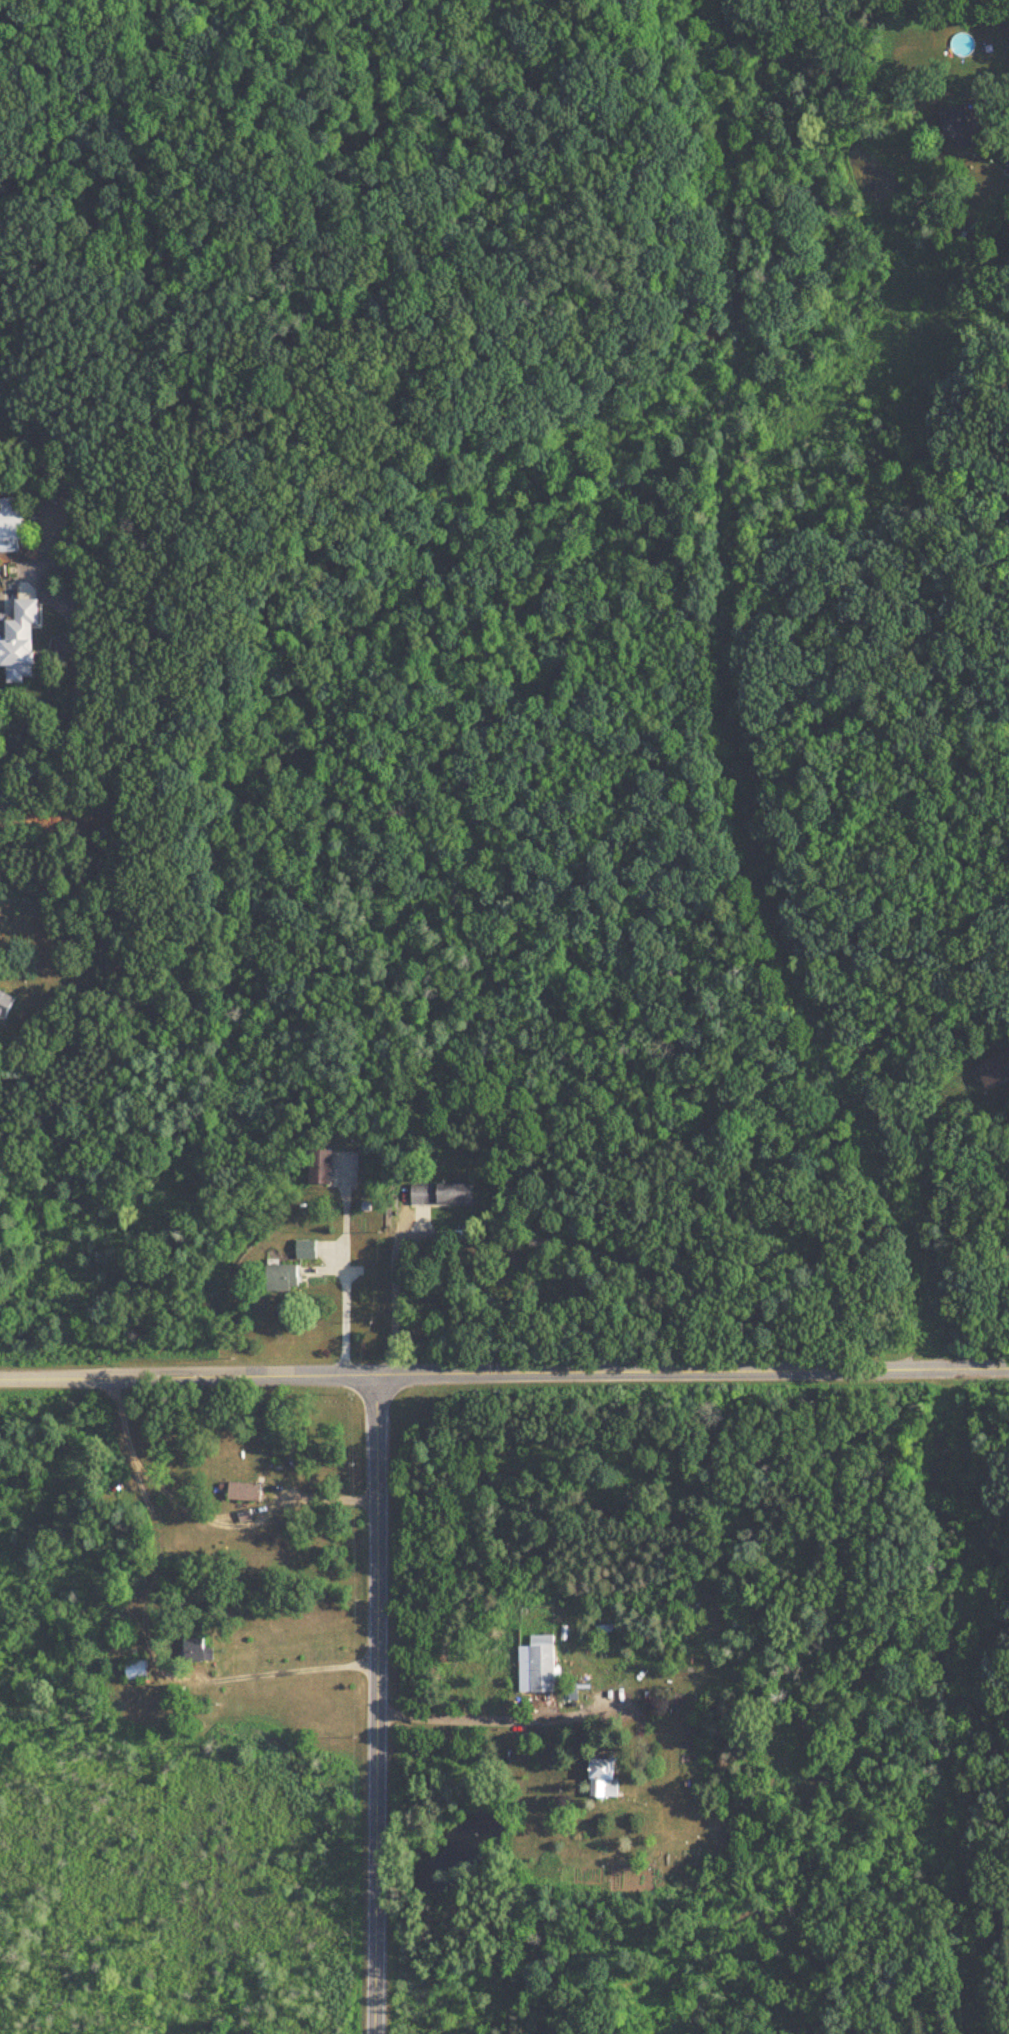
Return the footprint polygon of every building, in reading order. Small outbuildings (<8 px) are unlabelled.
[(953,137),(957,150),(974,145),(962,104),(935,112),(943,140),(953,137)] [(20,552),(20,540),(29,539),(26,497),(0,499),(0,553),(20,552)] [(42,600),(19,600),(19,621),(8,621),(8,669),(11,669),(11,685),(29,684),(29,678),(39,678),(39,627),(42,627),(42,600)] [(19,1000),(0,991),(0,1018),(9,1022),(19,1000)] [(336,1186),(336,1151),(315,1151),(315,1186),(336,1186)] [(481,1185),(415,1185),(415,1206),(481,1206),(481,1185)] [(319,1260),(319,1241),(298,1241),(298,1260),(319,1260)] [(301,1266),(270,1266),(270,1291),(301,1291),(301,1266)] [(231,1501),(257,1502),(258,1484),(232,1483),(231,1501)] [(188,1661),(209,1662),(209,1639),(188,1639),(188,1661)] [(516,1646),(516,1692),(553,1692),(552,1645),(516,1646)] [(128,1681),(149,1681),(149,1661),(128,1661),(128,1681)] [(586,1798),(614,1798),(614,1759),(586,1759),(586,1798)]
